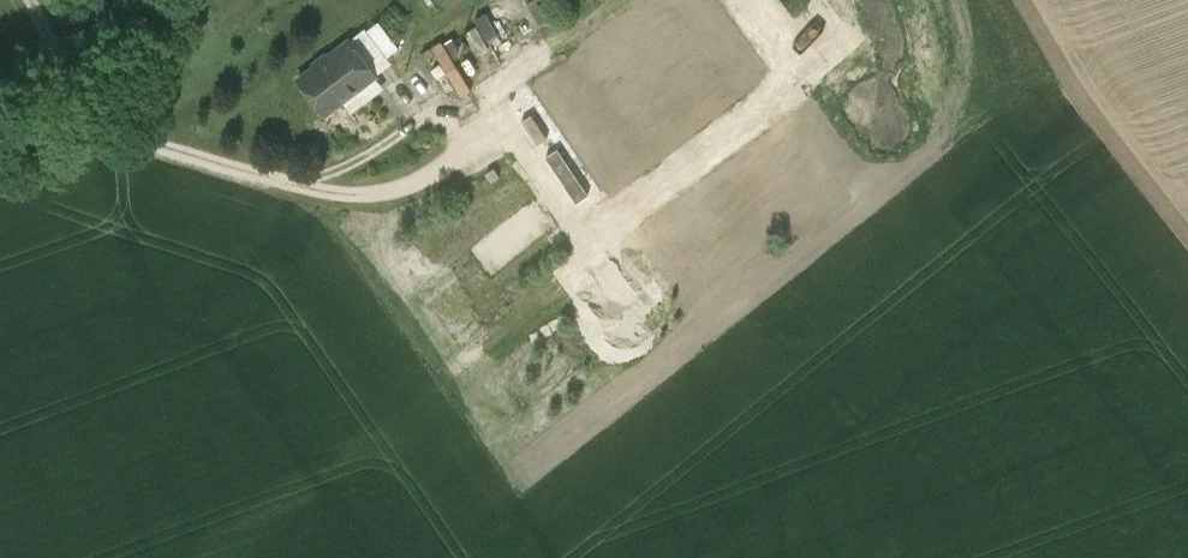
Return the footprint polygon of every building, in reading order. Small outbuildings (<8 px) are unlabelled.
[(601,203),(775,72),(720,0),(658,0),(524,102),(601,203)] [(463,28),(474,52),(486,46),(481,36),(484,35),(477,21),(463,28)] [(509,26),(484,40),(490,52),(516,38),(509,26)] [(350,38),(299,78),(326,113),(377,74),(350,38)] [(453,60),(467,85),(478,78),(464,53),(453,60)] [(549,230),(531,207),(479,247),(496,270),(549,230)]
